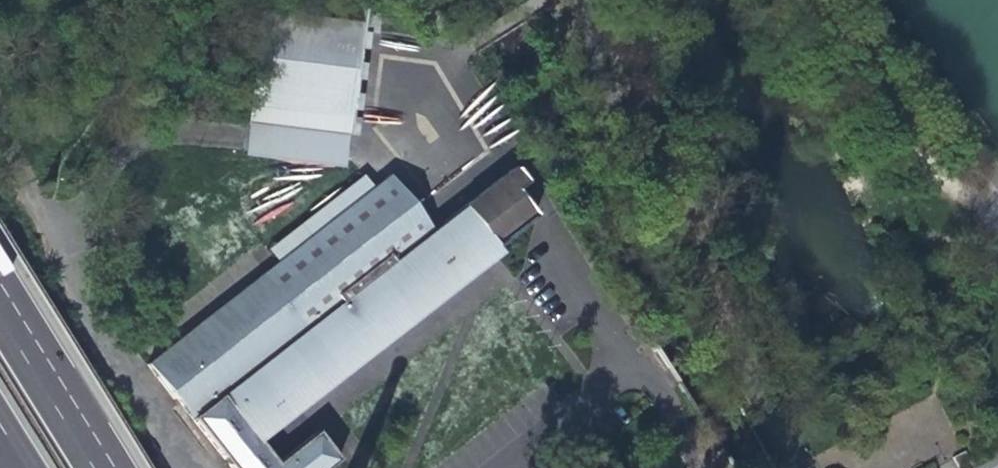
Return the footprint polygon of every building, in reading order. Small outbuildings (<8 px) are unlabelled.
[(243,125),(346,139),(361,28),(258,14),(243,125)] [(346,139),(243,125),(241,139),(239,157),(341,171),(344,154),(346,139)] [(492,249),(490,246),(529,216),(509,191),(520,182),(511,171),(509,172),(505,168),(428,229),(387,177),(146,367),(172,400),(174,398),(228,467),(229,467),(334,467),(338,464),(314,433),(275,464),(267,454),(251,435),(313,387),(492,249)] [(531,219),(529,216),(490,246),(492,249),(531,219)]
